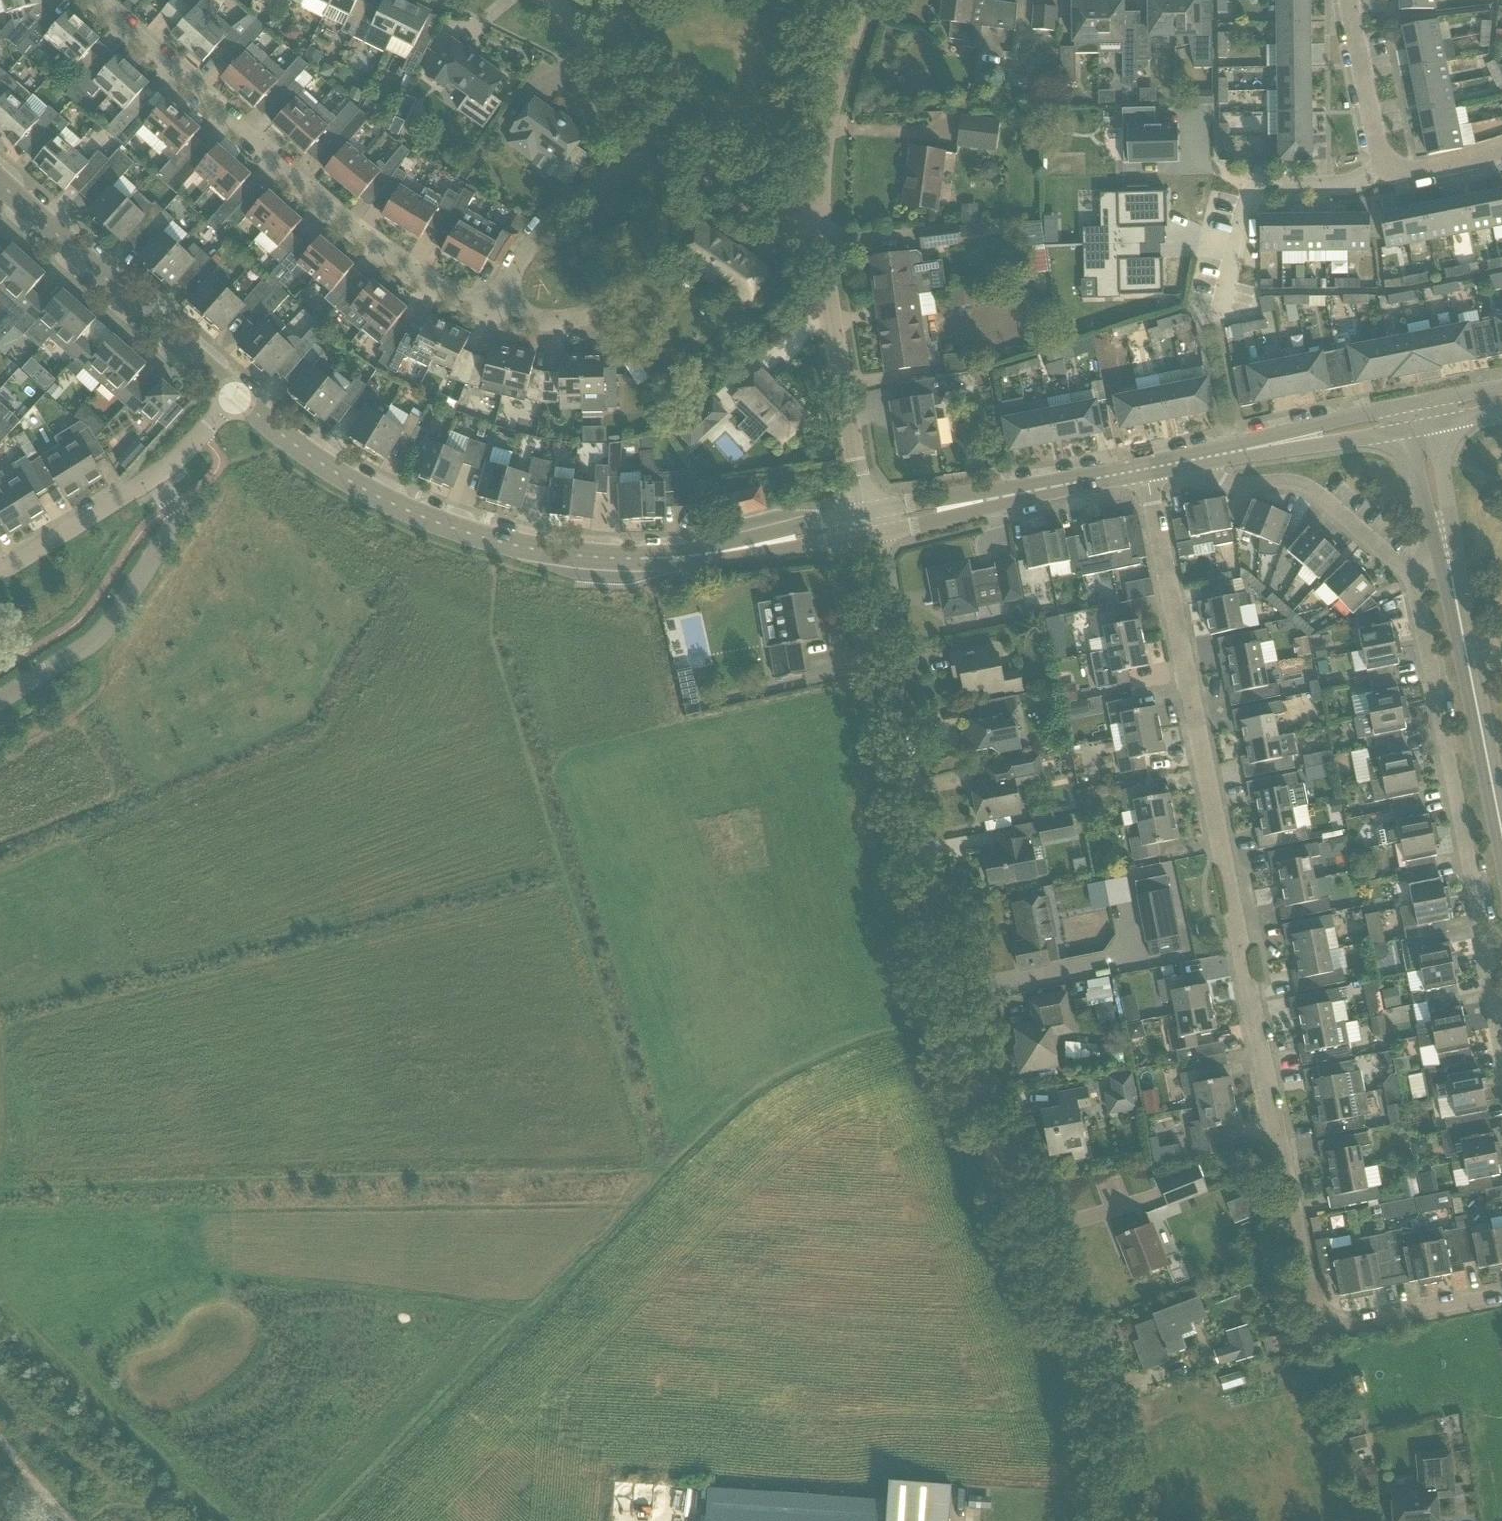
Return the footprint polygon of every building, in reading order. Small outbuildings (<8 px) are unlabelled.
[(40,0),(3,0),(7,14),(10,13),(15,29),(6,40),(17,50),(27,38),(26,38),(39,24),(29,15),(34,9),(33,6),(41,4),(40,0)] [(212,22),(211,21),(221,8),(224,0),(203,0),(193,11),(181,0),(173,0),(162,12),(179,27),(172,34),(188,48),(212,22)] [(329,5),(324,16),(343,26),(341,31),(353,37),(358,27),(369,5),(360,0),(332,0),(329,5)] [(369,5),(358,27),(353,37),(385,53),(393,37),(409,5),(402,1),(403,0),(385,0),(380,10),(369,5)] [(1017,4),(1016,6),(1002,4),(1002,9),(993,8),(994,0),(942,0),(939,21),(951,22),(949,38),(964,40),(963,47),(978,49),(981,26),(1014,30),(1013,31),(1014,31),(1017,4)] [(1173,0),(1149,0),(1149,31),(1136,31),(1136,61),(1150,61),(1150,36),(1174,36),(1173,0)] [(1174,36),(1187,36),(1189,46),(1193,68),(1212,68),(1212,51),(1212,36),(1212,21),(1199,21),(1199,0),(1173,0),(1174,36)] [(1308,0),(1278,0),(1278,22),(1309,22),(1308,0)] [(1434,0),(1400,0),(1401,11),(1434,9),(1434,0)] [(1136,61),(1136,31),(1123,32),(1123,1),(1097,2),(1098,42),(1098,53),(1121,53),(1122,80),(1137,80),(1136,61)] [(1227,14),(1226,1),(1218,1),(1218,8),(1218,14),(1227,14)] [(1098,42),(1097,2),(1073,2),(1073,22),(1073,42),(1098,42)] [(415,8),(409,5),(393,37),(414,47),(402,71),(413,76),(422,59),(424,54),(433,36),(422,31),(431,12),(417,5),(415,8)] [(1033,5),(1032,31),(1056,32),(1057,6),(1033,5)] [(47,15),(39,24),(26,38),(27,38),(37,47),(44,39),(60,52),(84,25),(68,11),(57,24),(47,15)] [(235,46),(236,44),(258,20),(251,14),(232,28),(217,14),(211,21),(212,22),(188,48),(203,63),(213,52),(221,60),(235,46)] [(264,25),(272,32),(279,23),(271,16),(264,25)] [(253,44),(267,28),(258,20),(236,44),(235,46),(244,54),(221,79),(238,93),(261,68),(261,67),(269,58),(253,44)] [(1435,20),(1422,23),(1403,27),(1407,48),(1440,42),(1435,20)] [(1309,45),(1309,22),(1278,22),(1279,45),(1309,45)] [(1481,22),(1480,34),(1489,35),(1489,22),(1481,22)] [(100,39),(84,25),(60,52),(85,74),(100,57),(90,50),(100,39)] [(302,34),(291,26),(283,37),(294,45),(302,34)] [(1226,46),(1226,33),(1218,33),(1218,46),(1226,46)] [(1489,47),(1489,35),(1480,34),(1480,47),(1489,47)] [(504,76),(478,58),(452,39),(426,75),(444,88),(449,81),(469,95),(458,110),(482,127),(482,128),(483,129),(502,102),(501,102),(500,102),(491,95),(504,76)] [(1444,63),(1440,42),(1407,48),(1411,70),(1444,63)] [(1309,68),(1309,45),(1279,45),(1279,68),(1309,68)] [(1226,60),(1226,46),(1218,46),(1218,60),(1226,60)] [(1075,47),(1059,47),(1060,83),(1075,83),(1075,47)] [(324,55),(310,48),(304,60),(318,67),(324,55)] [(109,65),(100,57),(85,74),(77,83),(92,97),(100,87),(109,96),(133,69),(118,55),(109,65)] [(299,57),(286,72),(269,58),(261,67),(261,68),(238,93),(255,108),(271,90),(280,98),(294,82),(309,66),(299,57)] [(1495,60),(1486,65),(1492,77),(1501,73),(1498,66),(1495,60)] [(1416,91),(1448,85),(1444,63),(1411,70),(1416,91)] [(336,70),(325,65),(320,76),(331,81),(336,70)] [(1309,91),(1309,68),(1279,68),(1279,91),(1309,91)] [(149,83),(133,69),(109,96),(124,110),(106,131),(115,139),(148,103),(139,95),(149,83)] [(1492,77),(1498,89),(1501,87),(1501,75),(1501,73),(1492,77)] [(32,96),(7,74),(0,82),(0,132),(32,96)] [(1227,92),(1227,79),(1218,79),(1218,92),(1227,92)] [(289,139),(317,108),(302,93),(304,91),(294,82),(280,98),(289,106),(272,124),(289,139)] [(1453,106),(1448,85),(1416,91),(1420,113),(1453,106)] [(1310,114),(1309,91),(1279,91),(1279,114),(1310,114)] [(1200,92),(1199,105),(1211,105),(1211,92),(1200,92)] [(1227,104),(1227,92),(1218,92),(1218,104),(1227,104)] [(60,115),(50,107),(48,108),(33,95),(32,96),(0,132),(16,146),(25,136),(34,144),(60,115)] [(535,99),(511,131),(515,134),(508,143),(532,161),(539,151),(561,167),(555,175),(554,175),(553,176),(568,186),(589,156),(576,146),(585,134),(535,99)] [(184,115),(167,100),(157,111),(148,103),(115,139),(124,147),(144,126),(160,141),(184,115)] [(331,144),(360,110),(351,102),(336,118),(321,104),(317,108),(312,113),(289,139),(306,154),(322,136),(331,144)] [(1457,128),(1453,106),(1420,113),(1424,134),(1457,128)] [(1155,108),(1122,109),(1123,163),(1173,162),(1173,161),(1177,161),(1177,126),(1155,126),(1155,108)] [(342,185),(364,158),(347,144),(370,118),(360,110),(331,144),(341,152),(325,171),(342,185)] [(1310,137),(1310,114),(1279,114),(1280,137),(1310,137)] [(49,177),(73,150),(81,140),(66,128),(69,124),(60,115),(34,144),(43,152),(33,162),(49,177)] [(200,130),(184,115),(160,141),(168,147),(163,153),(171,161),(157,176),(166,185),(193,155),(184,147),(200,130)] [(962,115),(958,146),(997,151),(1001,120),(962,115)] [(1228,125),(1219,125),(1219,137),(1228,137),(1228,125)] [(1461,149),(1457,130),(1457,128),(1424,134),(1428,156),(1461,149)] [(1228,137),(1219,137),(1219,150),(1228,150),(1228,137)] [(1310,160),(1310,137),(1280,137),(1280,160),(1310,160)] [(193,155),(176,174),(186,183),(196,172),(211,186),(235,160),(218,146),(202,163),(193,155)] [(381,192),(397,169),(398,169),(409,152),(403,146),(380,172),(364,158),(342,185),(359,199),(372,184),(381,192)] [(944,153),(928,151),(910,149),(906,179),(908,179),(907,189),(905,189),(902,206),(936,211),(944,153)] [(86,186),(109,160),(99,151),(88,163),(73,150),(49,177),(65,191),(77,178),(86,186)] [(105,227),(129,201),(113,187),(134,163),(119,150),(109,160),(86,186),(87,187),(92,182),(106,194),(89,212),(105,227)] [(251,175),(235,160),(211,186),(228,201),(208,223),(216,230),(228,217),(229,218),(246,199),(237,191),(251,175)] [(473,184),(478,175),(466,167),(460,176),(473,184)] [(419,198),(419,197),(400,186),(406,175),(398,169),(397,169),(381,192),(393,199),(382,216),(401,227),(419,198)] [(432,219),(442,225),(460,196),(449,189),(443,199),(425,188),(419,197),(419,198),(401,227),(420,239),(432,219)] [(1101,227),(1083,228),(1083,246),(1140,245),(1146,244),(1145,228),(1167,228),(1166,192),(1146,192),(1146,188),(1129,189),(1130,193),(1100,194),(1101,227)] [(461,263),(485,220),(466,210),(475,195),(464,189),(460,196),(442,225),(453,232),(442,252),(461,263)] [(1487,193),(1493,226),(1501,225),(1501,190),(1487,193)] [(255,207),(246,199),(229,218),(238,226),(246,217),(263,232),(286,206),(269,191),(255,207)] [(1493,226),(1487,193),(1465,198),(1472,231),(1493,226)] [(1472,231),(1465,198),(1444,202),(1450,235),(1472,231)] [(148,230),(165,211),(155,202),(144,214),(129,201),(105,227),(121,241),(139,222),(148,230)] [(1450,235),(1444,202),(1422,206),(1429,239),(1450,235)] [(978,224),(977,205),(961,205),(962,225),(978,224)] [(302,221),(286,206),(263,232),(279,247),(271,256),(281,264),(297,245),(289,236),(302,221)] [(1429,239),(1422,206),(1401,211),(1407,243),(1429,239)] [(155,272),(179,245),(163,232),(174,219),(165,211),(148,230),(157,238),(139,257),(155,272)] [(1407,243),(1401,211),(1379,215),(1383,235),(1385,248),(1407,243)] [(1326,250),(1325,216),(1303,217),(1304,250),(1326,250)] [(1348,250),(1347,216),(1325,216),(1326,250),(1348,250)] [(1370,236),(1369,216),(1347,216),(1348,250),(1369,249),(1370,236)] [(1282,251),(1281,217),(1259,217),(1260,251),(1282,251)] [(1304,250),(1303,217),(1281,217),(1282,251),(1304,250)] [(485,220),(461,263),(480,274),(488,260),(498,266),(498,267),(499,266),(508,250),(518,235),(505,227),(503,230),(485,220)] [(674,257),(691,269),(694,265),(707,274),(704,278),(743,305),(768,270),(737,248),(736,250),(699,223),(674,257)] [(1042,225),(1022,228),(1028,273),(1049,270),(1042,225)] [(919,231),(921,248),(959,243),(959,242),(957,230),(956,226),(919,231)] [(983,226),(957,230),(959,242),(984,238),(983,226)] [(315,278),(337,251),(320,237),(307,253),(297,245),(281,264),(291,273),(298,264),(315,278)] [(171,286),(188,267),(197,275),(211,260),(194,244),(186,252),(179,245),(155,272),(171,286)] [(1140,245),(1083,246),(1084,280),(1097,279),(1097,299),(1120,298),(1120,296),(1164,294),(1163,258),(1141,259),(1140,245)] [(16,249),(12,246),(0,259),(0,292),(29,261),(16,249)] [(340,282),(354,266),(337,251),(315,278),(330,291),(324,299),(335,309),(350,290),(340,282)] [(921,255),(916,253),(870,259),(875,295),(896,292),(897,298),(917,295),(932,293),(928,264),(922,265),(921,255)] [(1500,268),(1498,258),(1487,261),(1489,270),(1500,268)] [(205,317),(229,290),(213,276),(219,268),(211,260),(197,275),(206,283),(189,302),(205,317)] [(42,279),(38,275),(41,272),(29,261),(0,292),(0,306),(10,315),(18,322),(40,299),(31,291),(42,279)] [(1468,265),(1456,267),(1458,277),(1470,274),(1468,265)] [(1458,277),(1456,267),(1444,270),(1446,279),(1458,277)] [(1426,274),(1414,276),(1415,285),(1428,283),(1426,274)] [(1501,283),(1500,274),(1489,277),(1492,291),(1501,289),(1501,284),(1501,283)] [(1415,285),(1414,276),(1401,278),(1403,287),(1415,285)] [(1316,279),(1304,280),(1304,290),(1317,290),(1316,279)] [(1347,289),(1347,279),(1334,279),(1335,290),(1347,289)] [(1359,279),(1347,279),(1347,289),(1359,289),(1359,279)] [(1304,290),(1304,280),(1291,280),(1292,290),(1304,290)] [(368,322),(390,295),(373,281),(359,298),(350,290),(335,309),(344,316),(351,308),(367,321),(368,322)] [(1273,281),(1260,281),(1260,290),(1273,290),(1273,281)] [(229,290),(205,317),(221,331),(238,312),(247,320),(272,292),(262,283),(243,304),(229,290)] [(1456,283),(1444,286),(1446,294),(1457,291),(1456,283)] [(255,362),(279,335),(278,335),(286,326),(272,314),(288,295),(279,287),(278,286),(272,292),(247,320),(256,328),(239,347),(255,362)] [(1446,294),(1444,286),(1432,288),(1434,297),(1446,294)] [(974,287),(951,290),(952,302),(953,308),(976,305),(976,299),(974,287)] [(18,322),(15,326),(24,335),(25,334),(41,348),(50,338),(79,306),(67,295),(63,291),(60,294),(49,306),(40,299),(25,315),(18,322)] [(1411,291),(1399,294),(1401,303),(1413,300),(1411,291)] [(886,372),(927,366),(917,295),(897,298),(896,292),(875,295),(886,372)] [(1401,303),(1399,294),(1387,296),(1389,305),(1401,303)] [(407,309),(390,295),(368,322),(367,321),(361,330),(382,345),(378,350),(384,354),(378,362),(386,368),(406,336),(405,335),(394,326),(407,309)] [(1355,305),(1355,295),(1342,295),(1342,305),(1355,305)] [(1367,295),(1355,295),(1355,305),(1368,304),(1367,295)] [(1296,306),(1296,296),(1283,297),(1284,306),(1296,306)] [(1309,296),(1296,296),(1296,306),(1309,305),(1309,296)] [(96,321),(91,317),(79,306),(50,338),(75,360),(76,360),(91,344),(82,336),(96,321)] [(10,315),(0,326),(0,343),(15,326),(18,322),(10,315)] [(433,361),(450,325),(430,315),(421,334),(410,328),(405,335),(406,336),(386,368),(396,374),(406,356),(428,368),(432,361),(433,361)] [(1181,315),(1169,319),(1171,327),(1183,323),(1181,315)] [(1484,322),(1491,358),(1501,356),(1501,318),(1484,322)] [(1171,327),(1169,319),(1157,322),(1159,331),(1171,327)] [(1266,320),(1263,321),(1254,323),(1255,331),(1268,329),(1266,320)] [(1491,358),(1484,322),(1459,327),(1465,360),(1472,359),(1472,361),(1491,358)] [(1139,331),(1136,323),(1124,327),(1126,335),(1139,331)] [(1255,331),(1254,323),(1241,325),(1243,334),(1255,331)] [(471,335),(450,325),(433,361),(453,371),(450,378),(465,385),(474,359),(462,353),(471,335)] [(15,326),(0,343),(0,353),(4,357),(24,335),(15,326)] [(271,376),(289,356),(298,364),(315,344),(323,335),(313,327),(301,341),(298,337),(293,336),(288,338),(285,341),(279,335),(255,362),(271,376)] [(1126,335),(1124,327),(1112,330),(1114,339),(1126,335)] [(1465,360),(1459,327),(1434,332),(1440,365),(1465,360)] [(1440,365),(1434,332),(1408,337),(1416,373),(1439,368),(1439,365),(1440,365)] [(129,351),(117,340),(113,336),(99,351),(91,344),(76,360),(75,360),(68,369),(77,377),(84,368),(101,383),(129,351)] [(1416,373),(1408,337),(1383,342),(1390,375),(1391,374),(1392,377),(1416,373)] [(474,359),(465,385),(482,389),(481,391),(503,396),(514,348),(492,342),(487,363),(474,359)] [(1390,375),(1383,342),(1358,347),(1365,380),(1390,375)] [(307,407),(329,379),(313,366),(324,352),(315,344),(298,364),(308,372),(290,393),(307,407)] [(1365,380),(1358,347),(1333,352),(1340,388),(1359,384),(1358,381),(1365,380)] [(514,348),(503,396),(524,401),(525,399),(542,404),(545,377),(531,373),(536,353),(514,348)] [(1075,357),(1072,349),(1060,352),(1063,361),(1075,357)] [(146,366),(142,362),(129,351),(101,383),(126,406),(141,389),(132,381),(146,366)] [(1063,361),(1060,352),(1048,356),(1051,364),(1063,361)] [(1340,388),(1333,352),(1308,357),(1315,390),(1325,388),(1326,391),(1340,388)] [(582,395),(581,355),(559,356),(559,377),(545,377),(542,404),(561,404),(560,396),(582,395)] [(604,355),(581,355),(582,395),(583,412),(607,411),(607,408),(617,408),(617,402),(617,395),(617,375),(605,376),(604,355)] [(624,364),(638,385),(649,378),(635,357),(624,364)] [(955,357),(944,358),(946,376),(972,371),(970,359),(958,361),(955,357)] [(1315,390),(1308,357),(1283,362),(1290,395),(1315,390)] [(56,383),(32,361),(22,372),(46,394),(56,383)] [(1031,370),(1029,362),(1017,366),(1019,374),(1031,370)] [(1290,395),(1283,362),(1258,367),(1265,399),(1290,395)] [(1265,399),(1258,367),(1250,368),(1250,365),(1232,369),(1240,408),(1257,404),(1257,401),(1265,399)] [(1019,374),(1017,366),(1004,369),(1007,378),(1019,374)] [(760,371),(735,397),(783,445),(808,419),(760,371)] [(946,377),(942,377),(945,393),(946,393),(960,390),(958,375),(946,377)] [(341,400),(351,407),(366,386),(356,379),(345,392),(329,379),(307,407),(324,420),(341,400)] [(1212,410),(1206,380),(1183,385),(1189,415),(1212,410)] [(367,447),(385,417),(374,411),(379,404),(372,400),(379,387),(369,381),(366,386),(351,407),(362,414),(348,436),(367,447)] [(183,410),(175,403),(180,397),(163,382),(150,397),(141,389),(126,406),(136,414),(140,410),(156,424),(158,421),(167,428),(183,410)] [(1189,415),(1183,385),(1160,389),(1166,419),(1189,415)] [(55,386),(48,395),(56,402),(64,394),(55,386)] [(1166,419),(1160,389),(1138,394),(1144,424),(1166,419)] [(1144,424),(1138,394),(1115,398),(1117,408),(1121,428),(1144,424)] [(902,401),(891,403),(900,456),(922,453),(923,456),(935,454),(934,451),(940,450),(931,396),(902,401)] [(16,427),(21,421),(0,402),(0,440),(2,442),(16,427)] [(1101,432),(1097,412),(1095,402),(1072,407),(1078,437),(1101,432)] [(76,417),(80,422),(89,427),(95,437),(106,425),(85,407),(76,417)] [(1072,407),(1050,411),(1056,441),(1078,437),(1072,407)] [(1050,411),(1027,416),(1033,446),(1056,441),(1050,411)] [(410,443),(418,427),(417,426),(421,420),(411,414),(403,428),(385,417),(367,447),(385,458),(399,436),(410,443)] [(1027,416),(1004,420),(1010,450),(1033,446),(1027,416)] [(689,418),(676,430),(690,445),(703,433),(689,418)] [(104,476),(101,471),(91,456),(101,450),(103,454),(105,453),(95,437),(89,427),(80,422),(54,438),(59,446),(85,487),(104,476)] [(585,426),(585,439),(607,439),(607,425),(585,426)] [(432,480),(445,447),(425,439),(428,432),(418,427),(410,443),(421,449),(412,472),(432,480)] [(473,468),(482,443),(470,439),(464,455),(445,447),(432,480),(452,488),(462,464),(473,468)] [(640,439),(622,443),(622,449),(635,446),(635,453),(641,453),(640,451),(640,439)] [(147,451),(136,442),(117,463),(127,472),(147,451)] [(499,503),(509,469),(489,463),(493,447),(482,443),(473,468),(485,472),(478,497),(499,503)] [(621,458),(622,449),(622,443),(609,444),(608,466),(608,477),(620,478),(621,476),(621,458)] [(59,446),(30,464),(44,485),(54,479),(63,494),(66,499),(71,496),(85,487),(59,446)] [(34,491),(44,485),(30,464),(26,457),(15,464),(23,476),(5,487),(27,523),(46,511),(34,491)] [(527,483),(539,487),(544,461),(533,458),(528,474),(509,469),(499,503),(520,508),(527,483)] [(570,516),(574,482),(554,479),(556,462),(544,461),(539,487),(552,488),(549,514),(570,516)] [(608,477),(608,466),(596,466),(595,480),(596,481),(596,484),(574,482),(570,516),(592,519),(595,493),(607,494),(608,477)] [(690,506),(689,486),(689,472),(651,474),(651,484),(642,484),(643,519),(664,518),(664,500),(674,500),(675,506),(690,506)] [(643,519),(642,484),(620,485),(621,520),(643,519)] [(5,487),(0,489),(0,521),(6,530),(8,535),(27,523),(5,487)] [(723,498),(728,517),(765,508),(760,489),(723,498)] [(1232,529),(1226,498),(1216,500),(1215,494),(1204,496),(1213,543),(1214,547),(1233,543),(1230,530),(1232,529)] [(1213,543),(1204,496),(1193,499),(1194,504),(1184,506),(1186,518),(1172,521),(1179,559),(1195,556),(1193,547),(1213,543)] [(1259,538),(1274,503),(1264,499),(1262,504),(1252,500),(1245,519),(1240,530),(1259,538)] [(1259,538),(1258,554),(1276,556),(1292,516),(1282,513),(1284,507),(1274,503),(1259,538)] [(1113,514),(1102,517),(1109,554),(1112,570),(1140,565),(1139,559),(1147,558),(1141,531),(1127,534),(1124,518),(1114,520),(1113,514)] [(1109,554),(1102,517),(1091,519),(1092,524),(1082,526),(1084,536),(1075,538),(1082,572),(1083,576),(1112,570),(1109,554)] [(1082,572),(1075,538),(1066,540),(1064,530),(1054,532),(1053,526),(1042,528),(1049,566),(1070,562),(1072,574),(1082,572)] [(1303,565),(1328,537),(1320,530),(1316,534),(1308,527),(1295,542),(1287,551),(1303,565)] [(1049,566),(1042,528),(1031,531),(1032,536),(1022,538),(1026,558),(1029,570),(1049,566)] [(1336,544),(1328,537),(1303,565),(1319,579),(1340,555),(1333,549),(1336,544)] [(1338,599),(1365,573),(1358,565),(1354,569),(1347,561),(1323,584),(1338,599)] [(974,596),(1002,592),(1004,601),(1020,598),(1013,562),(997,566),(997,568),(970,573),(968,564),(931,571),(935,589),(940,588),(946,617),(965,613),(977,611),(974,596)] [(1231,573),(1219,575),(1220,583),(1232,581),(1231,573)] [(1247,573),(1242,579),(1251,587),(1256,581),(1247,573)] [(1373,581),(1365,573),(1338,599),(1353,614),(1354,613),(1356,616),(1378,606),(1370,598),(1376,592),(1369,585),(1373,581)] [(1243,629),(1239,608),(1249,606),(1246,593),(1235,595),(1232,581),(1220,583),(1223,598),(1197,603),(1201,620),(1205,623),(1208,622),(1211,636),(1243,629)] [(1265,588),(1256,581),(1251,587),(1260,595),(1265,588)] [(818,640),(816,631),(810,593),(803,594),(802,591),(789,593),(790,596),(774,599),(782,645),(770,647),(776,680),(805,675),(800,643),(818,640)] [(1272,594),(1266,600),(1275,608),(1281,602),(1272,594)] [(1290,610),(1281,602),(1275,608),(1284,616),(1290,610)] [(1378,606),(1356,616),(1363,650),(1400,643),(1398,632),(1392,633),(1390,623),(1382,625),(1378,606)] [(1090,617),(1094,636),(1095,639),(1089,640),(1092,653),(1144,643),(1139,620),(1117,625),(1115,612),(1090,617)] [(1296,615),(1290,621),(1300,629),(1305,623),(1296,615)] [(1314,631),(1305,623),(1300,629),(1309,637),(1314,631)] [(1267,629),(1237,635),(1218,639),(1221,658),(1220,659),(1222,673),(1263,665),(1259,644),(1269,642),(1267,629)] [(1310,638),(1296,639),(1298,656),(1311,655),(1310,638)] [(1092,653),(1091,654),(1098,689),(1129,683),(1126,670),(1148,666),(1144,643),(1092,653)] [(1402,654),(1400,643),(1363,650),(1369,682),(1377,681),(1393,677),(1391,666),(1399,665),(1397,655),(1402,654)] [(1020,669),(1002,673),(998,654),(992,655),(991,648),(950,656),(953,672),(960,670),(965,694),(984,690),(985,694),(1001,691),(1003,696),(1024,692),(1020,669)] [(1267,685),(1263,665),(1222,673),(1225,687),(1227,687),(1231,706),(1251,702),(1280,696),(1278,683),(1267,685)] [(691,669),(677,672),(684,705),(698,702),(691,669)] [(1399,698),(1397,688),(1396,688),(1394,677),(1393,677),(1377,681),(1369,682),(1371,693),(1366,694),(1370,715),(1407,708),(1405,697),(1399,698)] [(1310,682),(1312,692),(1320,691),(1318,681),(1310,682)] [(1058,687),(1062,704),(1078,701),(1074,684),(1058,687)] [(1322,701),(1320,691),(1312,692),(1314,702),(1322,701)] [(1009,722),(1018,709),(1015,696),(983,703),(986,717),(970,720),(963,732),(965,744),(977,752),(991,749),(999,754),(1017,728),(1009,722)] [(1084,714),(1103,710),(1101,697),(1081,700),(1084,714)] [(1132,698),(1112,702),(1107,703),(1112,726),(1122,723),(1125,736),(1161,729),(1156,707),(1134,711),(1132,698)] [(1281,701),(1251,707),(1232,711),(1235,728),(1239,731),(1243,730),(1245,743),(1278,737),(1273,716),(1284,714),(1281,701)] [(1409,719),(1407,708),(1370,715),(1353,719),(1357,738),(1365,737),(1368,749),(1400,742),(1398,731),(1406,730),(1404,720),(1409,719)] [(1165,752),(1161,729),(1125,736),(1128,750),(1117,752),(1121,774),(1146,769),(1144,757),(1165,752)] [(1298,756),(1293,734),(1278,737),(1245,743),(1248,756),(1244,757),(1242,761),(1245,778),(1294,768),(1292,757),(1298,756)] [(1402,753),(1400,742),(1368,749),(1370,761),(1367,761),(1371,781),(1420,772),(1418,761),(1412,762),(1410,752),(1402,753)] [(1308,773),(1337,765),(1333,749),(1304,757),(1308,773)] [(1045,781),(1040,756),(1015,761),(985,767),(988,783),(977,785),(972,786),(974,794),(976,805),(975,807),(976,815),(978,816),(979,821),(1021,813),(1015,787),(1045,781)] [(1422,783),(1420,772),(1371,781),(1375,802),(1387,800),(1392,799),(1393,803),(1394,810),(1413,806),(1411,795),(1418,793),(1416,784),(1422,783)] [(1266,779),(1246,783),(1250,800),(1254,803),(1257,802),(1260,815),(1292,809),(1307,806),(1303,785),(1298,786),(1296,773),(1266,779)] [(1145,785),(1125,789),(1120,790),(1125,813),(1136,811),(1138,824),(1174,817),(1169,794),(1148,798),(1145,785)] [(1416,806),(1413,806),(1394,810),(1395,814),(1396,821),(1383,823),(1384,829),(1376,830),(1379,846),(1387,844),(1401,842),(1438,834),(1436,823),(1430,824),(1428,815),(1418,817),(1416,806)] [(1296,829),(1292,809),(1260,815),(1262,828),(1259,829),(1256,832),(1259,850),(1309,840),(1306,827),(1296,829)] [(1178,840),(1174,817),(1138,824),(1141,837),(1130,839),(1134,861),(1159,856),(1157,844),(1178,840)] [(1042,844),(1075,837),(1072,818),(1038,825),(1042,844)] [(1429,858),(1437,856),(1435,846),(1440,845),(1438,834),(1401,842),(1407,873),(1431,869),(1429,858)] [(1029,846),(1027,839),(998,844),(1000,856),(985,859),(986,864),(983,868),(985,877),(989,879),(990,884),(1005,881),(1005,883),(1038,877),(1032,845),(1029,846)] [(1318,843),(1288,849),(1268,853),(1272,871),(1276,873),(1279,872),(1282,885),(1314,879),(1310,858),(1320,856),(1318,843)] [(1451,898),(1448,887),(1443,888),(1441,878),(1433,880),(1431,869),(1396,876),(1397,882),(1408,880),(1413,905),(1451,898)] [(1179,936),(1167,876),(1135,882),(1147,943),(1179,936)] [(1129,877),(1090,884),(1095,910),(1134,902),(1129,877)] [(1318,899),(1314,879),(1282,885),(1284,898),(1281,899),(1278,903),(1282,920),(1331,910),(1328,897),(1318,899)] [(1048,898),(1031,901),(1013,905),(1021,944),(1014,946),(1019,970),(1043,965),(1049,963),(1044,939),(1056,937),(1048,898)] [(1453,909),(1451,898),(1413,905),(1413,906),(1400,908),(1406,940),(1413,939),(1438,934),(1444,933),(1441,921),(1449,920),(1447,910),(1453,909)] [(1380,920),(1379,912),(1365,915),(1366,923),(1380,920)] [(1332,915),(1302,921),(1283,925),(1286,942),(1290,945),(1293,944),(1296,957),(1328,951),(1324,930),(1334,928),(1332,915)] [(1440,945),(1438,934),(1413,939),(1406,940),(1401,941),(1407,973),(1420,970),(1458,963),(1456,952),(1450,953),(1448,943),(1440,945)] [(1332,971),(1328,951),(1296,957),(1299,970),(1295,971),(1292,975),(1296,992),(1345,982),(1343,969),(1332,971)] [(1460,974),(1458,963),(1420,970),(1424,990),(1411,993),(1413,1005),(1427,1002),(1451,997),(1449,986),(1456,985),(1454,975),(1460,974)] [(1183,976),(1163,980),(1158,981),(1163,1003),(1173,1001),(1176,1014),(1212,1007),(1207,984),(1185,988),(1183,976)] [(1380,985),(1354,990),(1358,1014),(1385,1009),(1380,985)] [(1398,988),(1382,990),(1385,1007),(1401,1004),(1398,988)] [(1338,989),(1309,994),(1289,998),(1292,1016),(1296,1018),(1300,1018),(1302,1031),(1335,1024),(1331,1003),(1341,1001),(1338,989)] [(1057,1065),(1051,1037),(1072,1034),(1064,993),(1030,1000),(1035,1024),(1016,1028),(1022,1060),(1019,1060),(1021,1072),(1057,1065)] [(1130,1037),(1144,1035),(1139,995),(1125,997),(1130,1037)] [(1453,1008),(1451,997),(1427,1002),(1431,1022),(1416,1025),(1418,1037),(1433,1034),(1470,1027),(1468,1016),(1463,1017),(1461,1007),(1453,1008)] [(1111,1004),(1095,1008),(1098,1023),(1114,1020),(1111,1004)] [(1216,1030),(1212,1007),(1176,1014),(1179,1027),(1168,1029),(1172,1052),(1197,1047),(1194,1034),(1216,1030)] [(1352,1056),(1349,1043),(1345,1023),(1335,1025),(1335,1024),(1302,1031),(1305,1044),(1302,1044),(1299,1048),(1302,1066),(1352,1056)] [(1473,1038),(1470,1027),(1433,1034),(1418,1037),(1420,1048),(1435,1045),(1439,1066),(1463,1061),(1461,1050),(1469,1049),(1467,1039),(1473,1038)] [(1065,1060),(1124,1063),(1125,1046),(1066,1042),(1065,1060)] [(1360,1072),(1355,1073),(1353,1060),(1323,1066),(1303,1070),(1307,1088),(1311,1090),(1314,1089),(1317,1102),(1364,1093),(1360,1072)] [(1469,1060),(1463,1061),(1439,1066),(1440,1066),(1422,1070),(1427,1101),(1451,1096),(1451,1097),(1489,1089),(1486,1078),(1481,1079),(1479,1070),(1471,1071),(1469,1060)] [(1208,1081),(1205,1069),(1181,1074),(1185,1096),(1196,1094),(1199,1107),(1234,1100),(1230,1077),(1208,1081)] [(1137,1108),(1131,1074),(1111,1078),(1114,1093),(1119,1092),(1123,1111),(1137,1108)] [(1387,1084),(1390,1110),(1402,1109),(1399,1083),(1387,1084)] [(1491,1100),(1489,1089),(1451,1097),(1455,1117),(1445,1120),(1447,1131),(1458,1129),(1463,1128),(1481,1124),(1479,1113),(1487,1111),(1485,1101),(1491,1100)] [(1086,1157),(1078,1113),(1091,1111),(1087,1090),(1059,1095),(1062,1109),(1043,1113),(1051,1154),(1072,1150),(1073,1159),(1086,1157)] [(1146,1090),(1147,1113),(1160,1113),(1159,1090),(1146,1090)] [(1366,1128),(1363,1115),(1368,1114),(1364,1093),(1317,1102),(1319,1116),(1316,1116),(1313,1120),(1317,1137),(1336,1134),(1366,1128)] [(1239,1123),(1234,1100),(1199,1107),(1201,1120),(1190,1122),(1191,1128),(1189,1128),(1194,1150),(1196,1150),(1197,1157),(1222,1152),(1217,1127),(1239,1123)] [(1484,1135),(1481,1124),(1463,1128),(1458,1129),(1462,1152),(1450,1154),(1452,1163),(1501,1153),(1499,1142),(1494,1143),(1492,1133),(1484,1135)] [(1367,1132),(1337,1138),(1317,1142),(1321,1160),(1325,1162),(1328,1161),(1331,1174),(1363,1168),(1359,1147),(1369,1145),(1367,1132)] [(1501,1153),(1452,1163),(1454,1171),(1466,1169),(1469,1185),(1458,1187),(1459,1195),(1493,1188),(1490,1177),(1500,1175),(1498,1165),(1501,1164),(1501,1157),(1501,1153)] [(1198,1166),(1158,1182),(1168,1208),(1209,1192),(1198,1166)] [(1367,1189),(1363,1168),(1331,1174),(1334,1187),(1330,1188),(1327,1192),(1331,1209),(1380,1199),(1378,1186),(1367,1189)] [(1416,1174),(1402,1177),(1406,1199),(1420,1196),(1416,1174)] [(1448,1191),(1415,1198),(1418,1213),(1451,1207),(1448,1191)] [(1249,1193),(1229,1202),(1238,1222),(1258,1214),(1249,1193)] [(1398,1202),(1384,1206),(1388,1218),(1401,1214),(1398,1202)] [(1490,1219),(1493,1230),(1500,1270),(1501,1270),(1501,1217),(1490,1219)] [(1150,1226),(1137,1231),(1129,1234),(1128,1232),(1124,1234),(1125,1236),(1118,1238),(1119,1239),(1121,1238),(1130,1260),(1128,1261),(1134,1278),(1166,1265),(1150,1226)] [(1500,1270),(1493,1230),(1472,1235),(1471,1226),(1456,1229),(1463,1264),(1477,1261),(1479,1269),(1488,1267),(1489,1272),(1500,1270)] [(1450,1267),(1463,1264),(1456,1229),(1442,1232),(1441,1228),(1421,1232),(1431,1284),(1442,1282),(1441,1276),(1451,1274),(1450,1267)] [(1431,1284),(1421,1232),(1398,1237),(1398,1232),(1385,1234),(1394,1277),(1408,1275),(1409,1283),(1419,1281),(1420,1286),(1431,1284)] [(1380,1280),(1394,1277),(1385,1234),(1351,1240),(1352,1247),(1362,1298),(1373,1296),(1372,1290),(1382,1288),(1380,1280)] [(1329,1238),(1315,1241),(1322,1276),(1336,1273),(1340,1296),(1350,1294),(1351,1300),(1362,1298),(1352,1247),(1332,1251),(1329,1238)] [(1169,1356),(1186,1349),(1180,1335),(1193,1331),(1191,1324),(1206,1318),(1198,1297),(1152,1315),(1154,1319),(1135,1326),(1140,1339),(1134,1342),(1143,1366),(1151,1363),(1153,1368),(1172,1361),(1169,1356)] [(1227,1333),(1236,1360),(1256,1354),(1247,1326),(1227,1333)] [(1438,1518),(1436,1497),(1454,1495),(1450,1453),(1430,1455),(1418,1456),(1421,1491),(1392,1494),(1394,1520),(1438,1520),(1438,1518)] [(1375,1467),(1355,1469),(1357,1488),(1377,1487),(1375,1467)] [(931,1483),(889,1481),(887,1501),(708,1488),(706,1520),(948,1520),(951,1485),(931,1483)] [(969,1496),(968,1508),(991,1510),(992,1498),(969,1496)]
